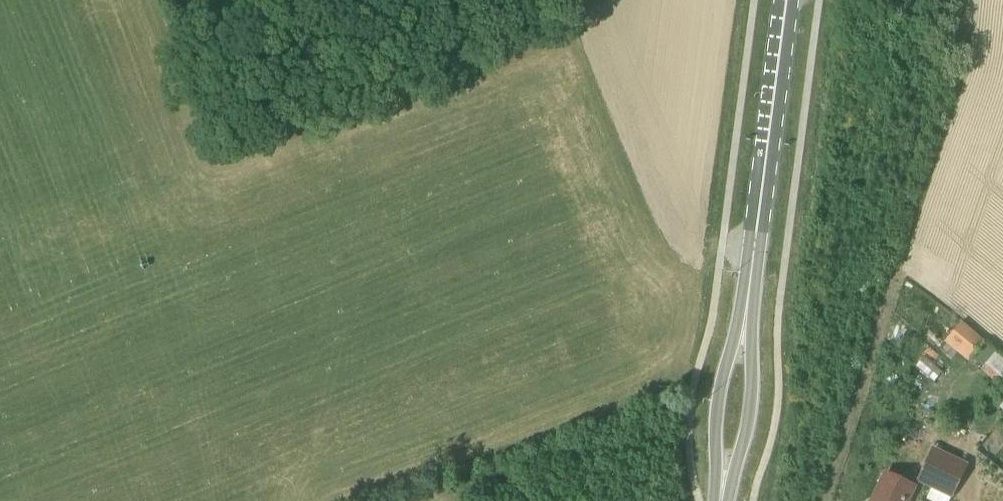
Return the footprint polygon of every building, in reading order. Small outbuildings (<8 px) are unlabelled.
[(970,363),(986,343),(964,324),(947,344),(970,363)] [(995,355),(983,370),(1002,387),(1002,361),(995,355)] [(967,469),(933,453),(917,487),(946,500),(952,500),(967,469)] [(915,487),(888,473),(875,498),(876,498),(874,500),(907,500),(915,487)]
